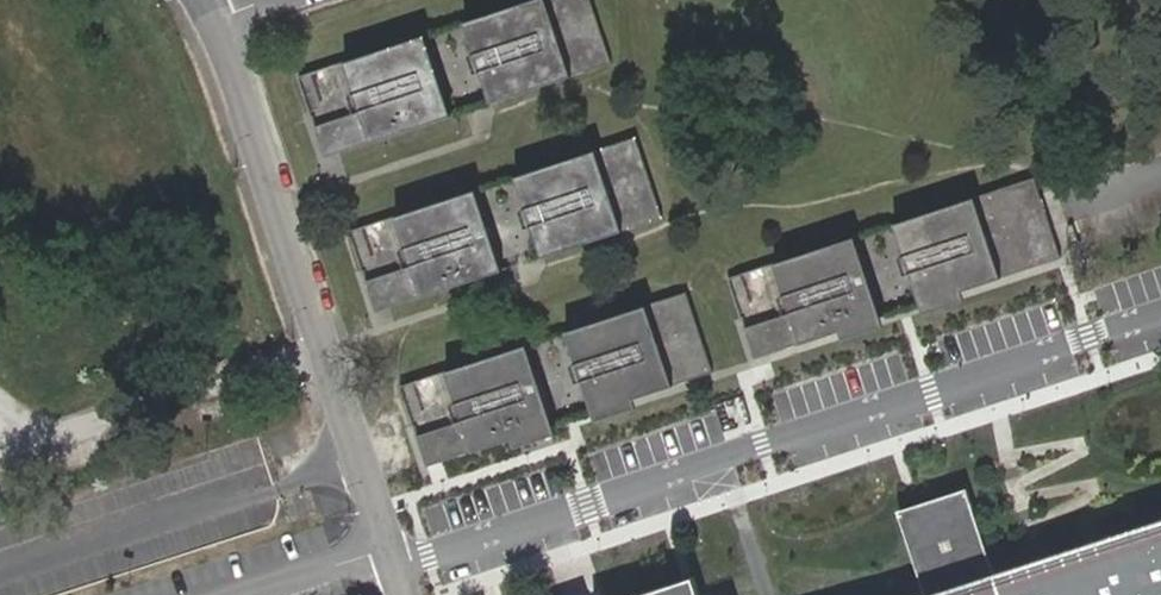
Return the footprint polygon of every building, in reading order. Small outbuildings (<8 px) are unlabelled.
[(463,25),(489,103),(609,65),(588,0),(539,0),(463,25)] [(449,116),(424,38),(342,64),(358,112),(358,113),(368,142),(429,122),(449,116)] [(343,67),(329,71),(344,117),(358,112),(343,67)] [(317,78),(301,83),(319,137),(334,132),(317,78)] [(358,113),(332,121),(335,132),(341,151),(368,142),(358,113)] [(335,132),(319,138),(325,157),(341,151),(335,132)] [(634,140),(514,180),(539,258),(659,219),(634,140)] [(1032,183),(994,195),(1005,231),(1024,225),(1021,218),(1042,212),(1032,183)] [(500,271),(474,193),(393,219),(393,221),(408,267),(418,297),(439,291),(490,274),(500,271)] [(994,195),(893,228),(918,306),(1058,261),(1048,230),(1028,236),(1024,225),(1005,231),(994,195)] [(1048,230),(1042,212),(1021,218),(1024,225),(1028,236),(1048,230)] [(393,221),(380,226),(394,272),(408,267),(393,221)] [(367,233),(351,238),(369,292),(384,286),(367,233)] [(879,320),(853,240),(772,267),(773,270),(787,315),(788,316),(797,346),(879,320)] [(386,287),(391,306),(418,297),(408,267),(394,272),(382,276),(386,287)] [(773,270),(759,275),(774,320),(787,315),(773,270)] [(746,281),(730,286),(748,339),(763,335),(746,281)] [(369,293),(375,311),(391,306),(386,287),(369,293)] [(684,296),(564,334),(589,413),(710,374),(684,296)] [(797,346),(788,316),(762,324),(771,354),(797,346)] [(765,336),(749,341),(754,360),(771,354),(765,336)] [(550,426),(524,347),(443,374),(444,377),(459,422),(469,452),(550,426)] [(444,377),(430,381),(444,426),(459,422),(444,377)] [(417,388),(402,392),(419,446),(435,442),(417,388)] [(459,422),(432,431),(436,442),(442,461),(469,452),(459,422)] [(436,442),(419,448),(426,466),(442,461),(436,442)] [(1051,551),(994,568),(966,487),(897,509),(926,594),(925,594),(1160,594),(1160,517),(1051,551)] [(693,578),(639,594),(698,594),(693,578)]
